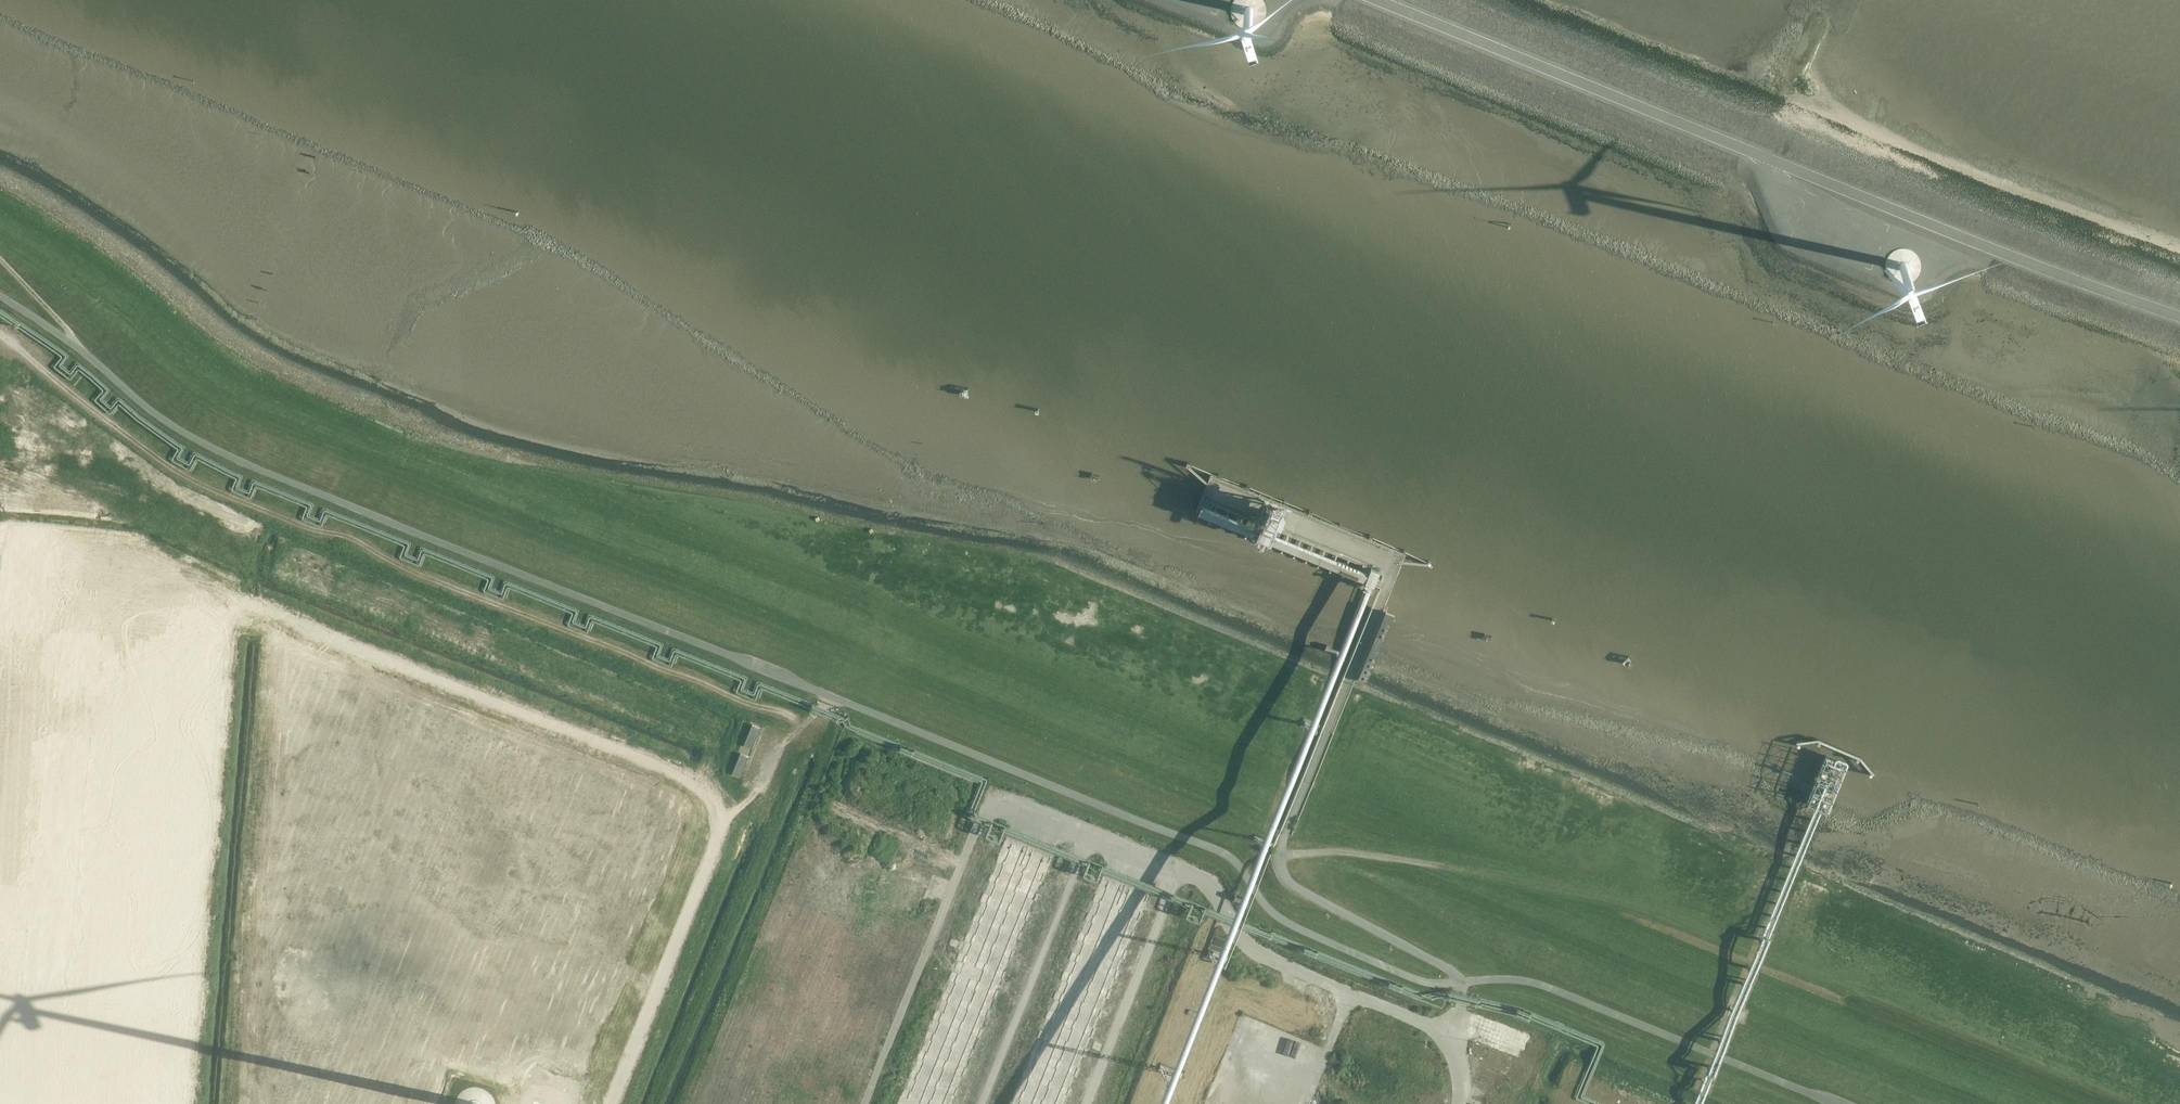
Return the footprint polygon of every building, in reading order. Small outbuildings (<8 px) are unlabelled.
[(1364,565),(1359,577),(1376,583),(1377,581),(1379,582),(1381,577),(1379,577),(1381,572),(1364,565)] [(752,748),(761,728),(753,725),(744,745),(752,748)] [(741,777),(749,757),(741,753),(733,774),(741,777)]
